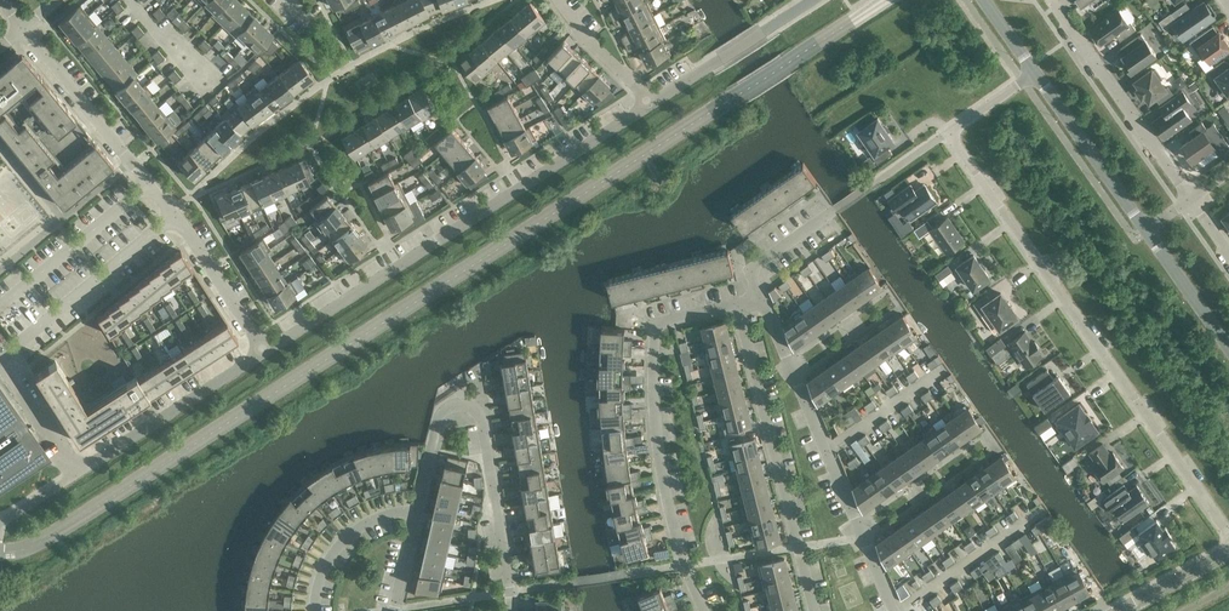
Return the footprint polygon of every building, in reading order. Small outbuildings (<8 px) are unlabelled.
[(121,4),(117,0),(111,6),(114,10),(121,4)] [(205,2),(206,3),(215,11),(226,0),(208,0),(205,2)] [(236,0),(226,0),(215,11),(212,14),(224,25),(242,6),(236,0)] [(358,0),(357,0),(350,3),(353,8),(360,4),(358,0)] [(392,2),(394,5),(395,5),(405,25),(416,20),(406,0),(395,0),(392,2)] [(416,20),(427,14),(420,0),(406,0),(416,20)] [(427,14),(442,8),(439,0),(420,0),(427,14)] [(442,8),(454,4),(453,0),(439,0),(442,8)] [(617,1),(619,5),(609,12),(612,19),(647,2),(646,0),(620,0),(617,1)] [(1206,3),(1204,1),(1176,21),(1171,13),(1159,21),(1165,30),(1172,25),(1177,32),(1178,31),(1184,39),(1216,17),(1214,15),(1216,13),(1208,1),(1206,3)] [(545,20),(531,2),(521,11),(535,28),(545,20)] [(654,14),(647,2),(612,19),(616,27),(628,23),(629,26),(654,14)] [(353,8),(350,3),(343,7),(345,12),(353,8)] [(124,8),(121,4),(114,10),(117,14),(124,8)] [(88,15),(80,5),(59,22),(68,32),(88,15)] [(395,5),(394,5),(383,11),(393,31),(405,25),(395,5)] [(254,17),(242,6),(224,25),(236,37),(239,34),(238,34),(254,17)] [(159,8),(153,13),(156,17),(162,12),(159,8)] [(1129,24),(1119,10),(1090,30),(1100,45),(1116,34),(1120,41),(1136,30),(1131,23),(1129,24)] [(393,31),(383,11),(372,17),(382,37),(393,31)] [(535,28),(521,11),(511,18),(525,36),(535,28)] [(166,16),(162,12),(156,17),(159,21),(166,16)] [(660,27),(654,14),(629,26),(631,30),(621,37),(625,44),(660,27)] [(97,25),(88,15),(68,32),(75,42),(96,25),(97,25)] [(263,26),(254,17),(238,34),(239,34),(247,42),(263,26)] [(382,37),(372,17),(361,22),(360,23),(370,43),(382,37)] [(525,36),(511,18),(501,27),(515,44),(525,36)] [(182,19),(177,25),(180,29),(186,23),(182,19)] [(359,19),(343,27),(356,50),(370,43),(360,23),(361,22),(359,19)] [(190,26),(186,23),(180,29),(184,32),(190,26)] [(96,25),(75,42),(86,54),(106,37),(96,25)] [(141,29),(138,25),(131,30),(134,34),(141,29)] [(1213,25),(1190,42),(1190,43),(1191,42),(1197,50),(1201,56),(1203,56),(1206,55),(1210,61),(1228,48),(1228,46),(1224,38),(1223,37),(1221,34),(1220,33),(1219,32),(1217,33),(1213,27),(1214,26),(1213,25)] [(272,35),(263,26),(247,42),(257,51),(272,35)] [(515,44),(501,27),(491,35),(506,52),(515,44)] [(666,40),(660,27),(625,44),(629,52),(640,48),(642,51),(662,41),(662,42),(666,40)] [(144,33),(141,29),(134,34),(138,39),(144,33)] [(561,38),(557,34),(551,40),(555,44),(561,38)] [(1156,55),(1141,34),(1120,49),(1125,55),(1121,57),(1131,72),(1156,55)] [(506,52),(491,35),(482,42),(496,60),(506,52)] [(116,50),(106,37),(86,54),(96,66),(116,50)] [(204,39),(198,45),(202,49),(208,43),(204,39)] [(213,45),(220,51),(223,49),(225,47),(218,40),(213,45)] [(573,49),(564,40),(548,57),(557,65),(558,66),(573,49)] [(279,47),(273,41),(269,45),(275,50),(279,47)] [(662,41),(642,51),(648,63),(662,56),(666,64),(672,60),(669,54),(662,42),(662,41)] [(496,60),(482,42),(472,51),(486,68),(487,68),(496,60)] [(211,46),(208,43),(202,49),(206,53),(211,46)] [(275,50),(269,45),(265,48),(272,54),(275,50)] [(545,46),(539,53),(543,56),(549,50),(545,46)] [(582,58),(573,49),(558,66),(557,65),(554,68),(564,77),(582,58)] [(126,62),(116,50),(96,66),(106,79),(126,62)] [(161,54),(158,50),(151,55),(155,59),(161,54)] [(486,68),(472,51),(459,61),(476,82),(489,71),(487,68),(486,68)] [(227,52),(223,56),(229,61),(233,58),(227,52)] [(543,56),(539,53),(533,59),(537,62),(543,56)] [(165,58),(161,54),(155,59),(158,63),(165,58)] [(40,76),(26,59),(24,60),(21,56),(0,73),(0,130),(37,175),(36,175),(39,179),(40,178),(44,184),(60,203),(62,205),(112,164),(106,156),(45,83),(46,82),(43,79),(40,76),(41,76),(40,76)] [(239,63),(233,58),(229,61),(235,67),(239,63)] [(591,67),(582,58),(564,77),(573,86),(591,67)] [(261,65),(255,60),(251,63),(257,69),(261,65)] [(312,78),(299,60),(288,68),(302,86),(312,78)] [(1224,60),(1209,71),(1214,79),(1217,77),(1228,93),(1228,92),(1228,67),(1224,60)] [(137,75),(126,62),(106,79),(116,91),(134,77),(137,75)] [(257,69),(251,63),(248,67),(254,73),(257,69)] [(600,75),(591,67),(573,86),(582,95),(600,75)] [(302,86),(288,68),(278,75),(292,93),(302,86)] [(536,70),(535,69),(528,73),(531,78),(538,73),(536,70)] [(1160,103),(1173,94),(1168,87),(1165,89),(1159,80),(1162,78),(1155,69),(1153,71),(1152,70),(1136,81),(1140,87),(1137,89),(1142,97),(1145,95),(1150,101),(1155,97),(1160,103)] [(178,74),(174,70),(168,75),(171,79),(178,74)] [(531,78),(528,73),(521,78),(524,82),(531,78)] [(541,78),(538,73),(531,78),(534,82),(541,78)] [(181,78),(178,74),(171,79),(174,83),(181,78)] [(244,78),(240,74),(234,79),(237,83),(244,78)] [(292,93),(278,75),(268,83),(282,101),(292,93)] [(610,85),(600,75),(582,95),(592,104),(595,101),(600,106),(606,103),(599,96),(610,85)] [(134,77),(116,91),(125,101),(142,87),(142,86),(134,77)] [(1181,77),(1175,82),(1180,89),(1186,84),(1181,77)] [(534,82),(531,78),(524,82),(527,87),(534,82)] [(237,83),(234,79),(227,84),(230,88),(237,83)] [(282,101),(268,83),(259,90),(258,91),(272,109),(282,101)] [(145,84),(143,85),(142,86),(142,87),(125,101),(133,111),(150,97),(154,94),(145,84)] [(510,84),(502,88),(505,93),(512,88),(510,84)] [(545,85),(541,88),(545,95),(550,92),(545,85)] [(256,87),(245,95),(248,98),(262,116),(272,109),(258,91),(259,90),(258,89),(256,87)] [(505,93),(502,88),(495,92),(497,97),(505,93)] [(437,111),(423,89),(409,97),(421,117),(420,117),(422,120),(437,111)] [(1165,111),(1165,112),(1165,114),(1153,122),(1164,139),(1191,119),(1184,109),(1191,104),(1182,91),(1160,107),(1160,108),(1163,105),(1167,110),(1165,111)] [(554,99),(550,92),(545,95),(550,102),(554,99)] [(186,100),(181,93),(177,96),(182,103),(186,100)] [(219,99),(215,95),(209,101),(212,105),(219,99)] [(514,107),(508,96),(488,107),(495,118),(514,107)] [(150,97),(133,111),(141,121),(158,107),(150,97)] [(421,117),(409,97),(398,104),(410,123),(420,117),(421,117)] [(545,104),(541,97),(536,100),(541,107),(545,104)] [(248,98),(239,105),(238,106),(252,124),(262,116),(248,98)] [(192,106),(186,100),(182,103),(188,109),(192,106)] [(239,105),(237,102),(222,116),(224,119),(225,118),(240,135),(252,124),(238,106),(239,105)] [(209,108),(205,104),(199,110),(203,114),(209,108)] [(410,123),(398,104),(387,111),(399,130),(410,123)] [(550,111),(545,104),(541,107),(545,114),(550,111)] [(1226,106),(1218,111),(1222,116),(1228,111),(1226,106)] [(166,116),(158,107),(141,121),(149,131),(166,116)] [(520,118),(514,107),(495,118),(501,129),(520,118)] [(559,107),(554,110),(559,117),(563,114),(559,107)] [(203,114),(199,110),(193,116),(197,120),(203,114)] [(399,130),(387,111),(377,117),(389,136),(399,130)] [(174,126),(166,116),(149,131),(157,141),(174,126)] [(389,136),(377,117),(366,124),(377,143),(389,136)] [(225,118),(224,119),(215,127),(231,144),(240,135),(225,118)] [(526,128),(520,118),(501,129),(507,140),(526,129),(526,128)] [(569,118),(563,123),(566,127),(572,123),(569,118)] [(867,118),(857,125),(861,130),(870,123),(867,118)] [(878,119),(878,118),(877,118),(877,119),(870,123),(861,130),(860,131),(859,131),(859,132),(875,154),(872,156),(878,164),(892,154),(887,146),(893,141),(893,142),(894,141),(893,140),(878,119)] [(555,120),(549,124),(555,134),(562,130),(555,120)] [(191,125),(187,121),(181,126),(184,130),(191,125)] [(1183,145),(1193,161),(1197,158),(1203,166),(1218,155),(1228,148),(1228,143),(1215,123),(1206,128),(1202,122),(1189,132),(1193,138),(1183,145)] [(377,143),(366,124),(355,131),(367,150),(377,143)] [(184,130),(181,126),(175,132),(178,136),(184,130)] [(530,126),(526,128),(526,129),(507,140),(513,152),(527,144),(531,151),(536,147),(533,141),(537,139),(530,127),(530,126)] [(231,144),(215,127),(206,136),(222,152),(231,144)] [(438,128),(431,134),(435,138),(441,132),(438,128)] [(461,138),(452,128),(435,143),(444,153),(461,138)] [(367,150),(355,131),(344,137),(356,157),(367,150)] [(435,138),(431,134),(425,139),(428,143),(435,138)] [(222,152),(206,136),(197,144),(213,161),(222,152)] [(469,148),(461,138),(444,153),(452,162),(469,148)] [(170,143),(166,139),(160,144),(163,148),(170,143)] [(213,161),(197,144),(188,153),(204,169),(213,161)] [(477,157),(469,148),(452,162),(459,171),(459,172),(477,157)] [(412,149),(411,149),(408,152),(413,158),(417,155),(412,149)] [(413,158),(408,152),(404,155),(409,162),(413,158)] [(204,169),(188,153),(178,162),(193,178),(204,169)] [(423,161),(417,155),(413,158),(419,165),(423,161)] [(396,157),(389,161),(391,166),(399,162),(396,157)] [(486,168),(477,157),(459,172),(459,171),(456,174),(465,185),(468,182),(473,188),(479,184),(474,178),(486,168)] [(419,165),(413,158),(409,162),(415,168),(419,165)] [(299,161),(287,167),(296,187),(314,179),(309,167),(303,170),(299,161)] [(391,166),(389,161),(381,165),(384,170),(391,166)] [(803,163),(782,178),(798,201),(805,196),(802,192),(816,181),(803,163)] [(296,187),(287,167),(275,172),(285,192),(296,187)] [(432,168),(428,172),(433,178),(437,174),(432,168)] [(375,175),(372,170),(365,174),(367,179),(375,175)] [(285,192),(275,172),(264,177),(273,198),(273,197),(285,192)] [(395,183),(389,172),(369,183),(375,194),(395,184),(395,183)] [(428,179),(423,173),(419,176),(424,183),(428,179)] [(443,181),(437,174),(433,178),(438,184),(443,181)] [(273,198),(264,177),(252,182),(263,207),(275,201),(273,197),(273,198)] [(782,178),(772,185),(785,203),(788,208),(798,201),(782,178)] [(434,186),(428,179),(424,183),(430,189),(434,186)] [(399,181),(395,183),(395,184),(375,194),(381,205),(405,193),(399,181)] [(263,207),(252,182),(241,187),(252,212),(263,207)] [(910,184),(911,184),(889,199),(899,213),(904,209),(911,219),(937,201),(925,185),(916,191),(911,183),(910,184)] [(772,185),(752,199),(768,222),(775,217),(771,213),(785,203),(772,185)] [(252,212),(241,187),(230,192),(241,217),(252,212)] [(885,194),(888,197),(895,192),(892,188),(885,194)] [(441,196),(437,190),(431,194),(435,200),(441,196)] [(241,217),(230,192),(217,198),(221,207),(215,210),(220,221),(226,218),(228,222),(241,217)] [(411,204),(405,193),(381,205),(387,216),(411,204)] [(335,205),(327,195),(309,209),(317,219),(335,205)] [(309,197),(303,202),(306,206),(313,201),(309,197)] [(752,199),(731,214),(744,232),(759,222),(762,226),(768,222),(752,199)] [(387,216),(393,228),(407,221),(411,228),(425,219),(416,201),(411,204),(387,216)] [(306,206),(303,202),(296,207),(299,211),(306,206)] [(343,215),(335,205),(317,219),(325,229),(343,215)] [(291,215),(284,220),(288,225),(294,219),(291,215)] [(350,225),(343,215),(325,229),(332,238),(333,239),(350,225)] [(964,241),(948,217),(933,227),(928,220),(914,230),(920,238),(930,230),(946,254),(964,241)] [(137,223),(142,228),(147,224),(142,218),(137,223)] [(297,223),(294,219),(288,225),(291,229),(297,223)] [(288,225),(284,220),(278,226),(281,230),(288,225)] [(267,224),(260,228),(263,233),(270,228),(267,224)] [(291,229),(288,225),(281,230),(284,234),(291,229)] [(358,234),(350,225),(333,239),(332,238),(329,241),(337,251),(358,234)] [(263,233),(260,228),(253,233),(256,237),(263,233)] [(852,232),(848,235),(852,242),(857,239),(852,232)] [(305,234),(301,238),(306,244),(310,241),(305,234)] [(367,245),(358,234),(337,251),(345,262),(349,259),(353,265),(359,261),(354,255),(367,245)] [(300,244),(295,237),(290,240),(296,247),(300,244)] [(270,249),(263,238),(240,252),(247,263),(266,251),(266,252),(270,249)] [(242,240),(235,244),(238,249),(245,244),(242,240)] [(315,247),(310,241),(306,244),(311,251),(315,247)] [(305,250),(300,244),(296,247),(301,253),(305,250)] [(728,250),(704,256),(709,278),(734,271),(728,250)] [(830,250),(826,253),(830,259),(834,256),(830,250)] [(180,276),(181,275),(192,268),(181,251),(168,259),(169,260),(170,260),(180,276)] [(266,251),(247,263),(254,274),(273,262),(266,252),(266,251)] [(830,259),(826,253),(822,255),(826,262),(830,259)] [(320,254),(316,257),(321,263),(325,260),(320,254)] [(979,263),(974,255),(958,266),(963,274),(961,275),(967,283),(968,281),(974,289),(990,278),(984,270),(985,270),(980,263),(979,263)] [(704,256),(680,262),(685,284),(709,278),(704,256)] [(316,263),(310,257),(306,260),(312,267),(316,263)] [(170,284),(171,284),(182,277),(181,275),(180,276),(170,260),(169,260),(158,267),(159,268),(160,268),(170,284)] [(280,273),(273,262),(254,274),(261,285),(280,273)] [(680,262),(656,268),(661,290),(669,288),(670,293),(679,291),(678,285),(685,284),(680,262)] [(808,265),(804,268),(809,274),(813,271),(808,265)] [(952,271),(948,265),(935,274),(939,280),(952,271)] [(870,266),(858,275),(857,276),(870,294),(883,285),(883,284),(881,285),(869,268),(871,267),(870,266)] [(160,293),(160,292),(171,285),(171,284),(170,284),(160,268),(159,268),(148,275),(149,277),(149,276),(160,293)] [(656,268),(632,274),(637,296),(661,290),(656,268)] [(809,274),(804,268),(800,270),(805,277),(809,274)] [(843,280),(846,283),(847,283),(860,301),(870,294),(857,276),(858,275),(856,271),(843,280)] [(287,283),(286,282),(280,273),(261,285),(268,295),(287,283)] [(632,274),(607,280),(613,302),(637,296),(632,274)] [(150,301),(161,294),(160,292),(160,293),(149,276),(149,277),(138,284),(139,285),(150,301)] [(290,280),(288,282),(286,282),(287,283),(268,295),(275,307),(288,298),(292,304),(298,301),(294,295),(298,292),(290,280)] [(787,280),(783,283),(787,289),(791,286),(787,280)] [(787,289),(783,283),(779,286),(783,292),(787,289)] [(847,283),(846,283),(836,290),(849,309),(860,301),(847,283)] [(151,302),(150,301),(139,285),(128,292),(129,293),(140,309),(151,302)] [(782,297),(775,287),(769,291),(774,302),(782,297)] [(192,289),(187,291),(191,297),(195,295),(192,289)] [(849,309),(836,290),(826,298),(839,316),(849,309)] [(129,318),(130,317),(141,310),(140,309),(129,293),(118,301),(118,302),(119,301),(129,318)] [(1000,329),(1018,317),(1011,307),(1008,303),(1008,302),(1007,302),(1001,293),(990,300),(986,294),(973,303),(982,316),(982,315),(994,333),(1000,329)] [(839,316),(826,298),(815,305),(828,324),(839,316)] [(119,326),(120,326),(131,319),(130,317),(129,318),(119,301),(118,302),(107,309),(108,310),(109,310),(119,326)] [(169,303),(165,306),(169,312),(173,309),(169,303)] [(201,304),(197,307),(201,313),(205,310),(201,304)] [(828,324),(815,305),(804,313),(817,331),(828,324)] [(169,312),(173,318),(177,315),(173,309),(169,312)] [(108,310),(97,317),(109,335),(121,327),(120,326),(119,326),(109,310),(108,310)] [(209,316),(205,310),(201,313),(205,319),(209,316)] [(804,313),(795,319),(794,320),(807,338),(817,331),(804,313)] [(904,315),(891,324),(906,346),(917,338),(915,334),(917,333),(916,332),(915,334),(902,317),(904,315)] [(794,348),(807,338),(794,320),(795,319),(792,316),(782,323),(794,350),(795,350),(794,348)] [(147,317),(143,320),(147,326),(151,323),(147,317)] [(179,318),(175,321),(179,327),(183,324),(179,318)] [(703,343),(707,342),(707,341),(729,336),(725,320),(724,320),(724,323),(704,328),(704,326),(703,326),(703,328),(699,329),(703,343)] [(238,340),(226,322),(215,329),(226,347),(238,340)] [(147,326),(151,332),(155,329),(151,323),(147,326)] [(179,327),(183,333),(187,330),(183,324),(179,327)] [(906,346),(891,324),(881,331),(894,349),(893,350),(895,354),(906,346)] [(602,328),(601,346),(632,348),(632,340),(624,339),(625,329),(602,328)] [(226,347),(215,329),(204,337),(215,354),(226,347)] [(125,331),(121,334),(125,340),(129,337),(125,331)] [(894,349),(881,331),(871,338),(884,357),(893,350),(894,349)] [(157,332),(153,335),(157,341),(161,338),(157,332)] [(1025,332),(1023,333),(1009,343),(1026,367),(1042,355),(1039,351),(1041,350),(1035,341),(1033,342),(1025,332)] [(732,348),(729,336),(707,341),(707,342),(710,353),(732,348)] [(125,340),(129,346),(133,343),(129,337),(125,340)] [(215,354),(204,337),(193,344),(204,361),(215,354)] [(161,347),(165,345),(161,338),(157,341),(161,347)] [(884,357),(871,338),(860,346),(873,364),(884,357)] [(1005,345),(1001,338),(987,348),(992,355),(1005,345)] [(204,361),(193,344),(182,351),(193,368),(204,361)] [(632,348),(601,346),(600,364),(623,365),(623,356),(632,356),(632,348)] [(873,364),(860,346),(849,353),(862,372),(873,364)] [(135,347),(131,349),(135,355),(139,353),(135,347)] [(735,360),(732,348),(710,353),(713,365),(735,360)] [(193,368),(182,351),(171,358),(182,375),(193,368)] [(501,354),(502,362),(505,376),(529,372),(525,351),(501,354)] [(139,361),(143,359),(139,353),(135,355),(139,361)] [(862,372),(849,353),(838,361),(851,379),(862,372)] [(932,359),(927,363),(932,369),(939,364),(942,362),(943,361),(938,355),(934,358),(932,359)] [(182,375),(171,358),(160,365),(171,382),(182,375)] [(55,360),(34,374),(78,442),(149,397),(138,379),(137,379),(135,376),(86,407),(55,360)] [(738,372),(735,360),(713,365),(716,378),(738,372)] [(851,379),(838,361),(828,368),(841,387),(851,379)] [(623,365),(600,364),(600,383),(631,382),(631,374),(623,374),(623,365)] [(160,390),(171,382),(160,365),(149,372),(160,390)] [(841,387),(828,368),(818,375),(831,394),(841,387)] [(1048,370),(1027,385),(1033,393),(1045,410),(1068,394),(1069,395),(1070,394),(1069,393),(1071,392),(1070,391),(1063,381),(1059,375),(1057,377),(1057,376),(1056,376),(1057,377),(1054,379),(1048,370)] [(915,371),(911,374),(916,381),(920,378),(915,371)] [(160,390),(149,372),(138,379),(149,397),(160,390)] [(531,386),(529,372),(505,376),(506,385),(502,385),(503,391),(507,390),(531,386)] [(741,385),(738,372),(716,378),(719,391),(741,385)] [(951,373),(947,376),(951,383),(956,380),(951,373)] [(111,381),(115,388),(126,381),(122,374),(111,381)] [(916,381),(911,374),(907,377),(912,383),(916,381)] [(831,394),(818,375),(808,382),(808,380),(807,380),(817,405),(818,405),(817,403),(831,394)] [(631,389),(631,382),(600,383),(600,397),(623,396),(623,389),(631,389)] [(873,387),(876,391),(882,387),(879,382),(873,387)] [(744,398),(741,385),(719,391),(722,403),(744,398)] [(533,399),(531,386),(507,390),(508,398),(504,399),(505,404),(509,403),(533,399)] [(894,386),(890,389),(895,395),(899,392),(894,386)] [(895,395),(890,389),(886,392),(891,398),(895,395)] [(928,389),(924,392),(929,398),(933,396),(928,389)] [(30,455),(20,440),(30,433),(0,390),(0,476),(30,455)] [(929,398),(924,392),(920,395),(925,401),(929,398)] [(623,403),(623,396),(600,397),(601,411),(632,410),(632,403),(623,403)] [(747,410),(744,398),(722,403),(725,415),(747,410)] [(535,413),(533,399),(509,403),(511,412),(506,413),(507,418),(511,417),(535,413)] [(873,401),(869,404),(873,410),(877,407),(873,401)] [(908,403),(904,406),(909,413),(913,410),(908,403)] [(873,410),(869,404),(865,407),(869,413),(873,410)] [(1086,413),(1079,404),(1057,419),(1059,422),(1057,423),(1056,426),(1059,430),(1062,430),(1064,429),(1069,436),(1067,437),(1066,440),(1069,444),(1072,445),(1074,443),(1076,445),(1097,430),(1091,421),(1091,420),(1090,420),(1086,414),(1086,413)] [(909,413),(904,406),(900,409),(905,415),(909,413)] [(970,407),(956,416),(969,434),(983,425),(982,425),(980,426),(968,409),(970,407)] [(632,417),(632,410),(601,411),(602,429),(625,428),(624,418),(632,417)] [(750,423),(747,410),(725,415),(728,427),(724,428),(726,437),(745,433),(743,425),(750,423)] [(538,427),(535,413),(511,417),(513,426),(509,426),(509,431),(514,431),(538,427)] [(852,416),(848,419),(852,425),(857,422),(852,416)] [(969,434),(956,416),(946,423),(959,442),(969,434)] [(1047,418),(1034,427),(1039,434),(1040,433),(1045,440),(1056,432),(1051,425),(1052,425),(1047,418)] [(852,425),(848,419),(844,421),(849,428),(852,425)] [(887,419),(883,422),(887,428),(891,425),(887,419)] [(887,428),(883,422),(879,424),(883,431),(887,428)] [(946,423),(937,430),(936,430),(949,449),(959,442),(946,423)] [(923,434),(925,438),(926,437),(939,456),(949,449),(936,430),(937,430),(935,426),(923,434)] [(540,440),(538,427),(514,431),(515,439),(511,440),(512,445),(516,444),(540,440)] [(626,437),(625,428),(602,429),(604,448),(635,444),(634,436),(626,437)] [(865,434),(861,437),(866,443),(870,440),(865,434)] [(866,443),(861,437),(857,439),(862,446),(866,443)] [(926,437),(925,438),(915,445),(928,464),(939,456),(926,437)] [(732,459),(736,458),(736,457),(758,452),(754,438),(728,445),(732,459)] [(542,454),(540,440),(516,444),(517,453),(513,454),(514,459),(518,458),(542,454)] [(411,444),(408,444),(397,445),(399,467),(412,466),(411,453),(414,453),(414,446),(411,446),(411,444)] [(636,452),(635,444),(604,448),(606,465),(606,466),(629,462),(628,453),(636,452)] [(1093,466),(1104,482),(1124,468),(1113,452),(1110,454),(1103,444),(1090,453),(1097,463),(1093,466)] [(399,467),(397,445),(383,447),(387,469),(399,467)] [(928,464),(915,445),(904,453),(917,471),(928,464)] [(387,469),(383,447),(369,450),(375,471),(387,469)] [(375,471),(369,450),(356,454),(364,475),(375,471)] [(761,464),(758,452),(736,457),(736,458),(739,469),(761,464)] [(917,471),(904,453),(894,460),(907,479),(917,471)] [(364,475),(356,454),(344,459),(353,479),(364,475)] [(544,468),(542,454),(518,458),(520,467),(515,467),(516,472),(520,472),(544,468)] [(1003,455),(990,464),(1003,483),(1004,482),(1016,474),(1016,473),(1014,474),(1002,457),(1004,456),(1003,455)] [(856,457),(852,460),(856,466),(860,463),(856,457)] [(1078,464),(1073,457),(1068,461),(1072,468),(1078,464)] [(353,479),(344,459),(333,465),(344,484),(353,479)] [(856,466),(852,460),(848,462),(852,469),(856,466)] [(907,479),(894,460),(883,468),(896,486),(907,479)] [(446,461),(443,474),(464,479),(467,466),(465,465),(466,463),(459,461),(459,464),(446,461)] [(630,472),(629,462),(606,466),(606,465),(602,466),(603,476),(608,475),(609,484),(640,478),(638,470),(630,472)] [(764,476),(761,464),(739,469),(742,482),(764,476)] [(1003,483),(990,464),(980,472),(993,490),(992,490),(995,494),(1006,486),(1004,482),(1003,483)] [(344,484),(333,465),(321,472),(333,491),(344,484)] [(547,481),(544,468),(520,472),(522,480),(518,481),(518,486),(523,486),(523,485),(547,481)] [(896,486),(883,468),(873,475),(886,493),(896,486)] [(333,491),(321,472),(310,480),(324,498),(333,491)] [(993,490),(980,472),(970,479),(983,497),(984,497),(992,490),(993,490)] [(464,479),(443,474),(440,487),(461,492),(464,479)] [(886,493),(873,475),(863,482),(876,500),(886,493)] [(767,489),(764,476),(742,482),(745,495),(767,489)] [(641,485),(640,478),(609,484),(611,498),(634,493),(633,486),(641,485)] [(983,497),(970,479),(960,486),(973,504),(972,505),(975,508),(986,500),(984,497),(983,497)] [(324,498),(310,480),(300,489),(315,505),(324,498)] [(549,495),(547,481),(523,485),(523,486),(524,494),(520,495),(521,500),(525,499),(549,495)] [(876,500),(863,482),(854,489),(853,487),(852,487),(863,512),(863,510),(876,500)] [(1130,492),(1125,485),(1104,499),(1114,513),(1119,510),(1125,519),(1149,503),(1137,486),(1130,492)] [(973,504),(960,486),(949,493),(962,512),(972,505),(973,504)] [(461,492),(440,487),(437,500),(458,505),(461,492)] [(315,505),(300,489),(291,498),(307,513),(315,505)] [(770,502),(767,489),(745,495),(748,507),(770,502)] [(1106,496),(1103,492),(1096,497),(1099,501),(1106,496)] [(636,500),(634,493),(611,498),(614,512),(645,505),(644,499),(636,500)] [(962,512),(949,493),(938,501),(951,520),(962,512)] [(356,495),(351,498),(355,504),(360,502),(356,495)] [(551,509),(549,495),(525,499),(526,508),(522,508),(523,513),(527,513),(551,509)] [(1033,498),(1037,504),(1041,501),(1037,495),(1033,498)] [(307,513),(291,498),(282,508),(300,522),(307,513)] [(355,504),(351,498),(347,500),(350,507),(355,504)] [(458,505),(437,500),(434,513),(455,517),(458,505)] [(951,520),(938,501),(927,509),(940,527),(951,520)] [(773,514),(770,502),(748,507),(751,519),(752,520),(773,514)] [(646,511),(645,505),(614,512),(618,526),(640,520),(638,513),(646,511)] [(337,507),(333,510),(338,516),(342,513),(337,507)] [(300,522),(282,508),(274,520),(293,532),(300,522)] [(553,522),(551,509),(527,513),(529,521),(524,522),(525,527),(530,526),(553,522)] [(940,527),(927,509),(917,516),(930,535),(930,534),(940,527)] [(338,516),(333,510),(329,513),(334,519),(338,516)] [(1014,511),(1010,514),(1014,520),(1018,517),(1014,511)] [(455,517),(434,513),(431,525),(453,529),(455,517)] [(1050,513),(1045,516),(1050,522),(1054,519),(1050,513)] [(776,526),(773,514),(752,520),(751,519),(747,520),(751,534),(755,533),(755,532),(776,526)] [(1014,520),(1010,514),(1006,517),(1010,523),(1014,520)] [(930,535),(917,516),(907,523),(920,542),(919,542),(921,546),(933,538),(930,534),(930,535)] [(322,519),(319,523),(324,528),(328,525),(322,519)] [(1156,520),(1154,522),(1140,532),(1140,531),(1139,532),(1139,533),(1140,533),(1145,541),(1141,544),(1147,553),(1151,550),(1157,558),(1158,559),(1159,558),(1175,547),(1176,546),(1175,545),(1169,537),(1172,535),(1171,534),(1167,528),(1166,527),(1163,529),(1157,521),(1158,521),(1157,519),(1156,520)] [(293,532),(274,520),(267,532),(286,542),(293,532)] [(642,527),(640,520),(618,526),(621,540),(651,532),(650,525),(642,527)] [(556,536),(553,522),(530,526),(531,535),(527,536),(528,541),(532,540),(556,536)] [(324,528),(319,523),(315,527),(321,533),(324,528)] [(920,542),(907,523),(896,530),(909,549),(910,548),(919,542),(920,542)] [(1035,533),(1039,530),(1035,524),(1030,527),(1035,533)] [(453,529),(431,525),(429,537),(450,542),(453,529)] [(994,525),(990,528),(994,534),(998,532),(994,525)] [(780,540),(776,526),(755,532),(755,533),(758,545),(780,540)] [(994,534),(990,528),(986,531),(990,537),(994,534)] [(1134,528),(1120,537),(1124,543),(1138,534),(1134,528)] [(909,549),(896,530),(886,538),(902,560),(913,552),(910,548),(909,549)] [(286,542),(267,532),(261,544),(281,553),(286,542)] [(654,539),(651,532),(621,540),(626,558),(648,551),(646,541),(654,539)] [(1018,535),(1014,538),(1019,544),(1023,541),(1018,535)] [(308,536),(306,540),(312,545),(315,540),(308,536)] [(558,550),(556,536),(532,540),(533,549),(529,549),(530,554),(534,554),(558,550)] [(450,542),(429,537),(426,549),(447,554),(450,542)] [(902,560),(886,538),(877,544),(876,542),(887,570),(902,560)] [(1019,544),(1014,538),(1010,541),(1015,547),(1019,544)] [(312,545),(306,540),(303,545),(309,549),(312,545)] [(972,541),(968,543),(972,550),(976,547),(972,541)] [(972,550),(968,543),(964,546),(968,552),(972,550)] [(281,553),(261,544),(256,557),(277,564),(281,553)] [(1032,544),(1027,547),(1031,555),(1037,552),(1032,544)] [(447,554),(426,549),(423,561),(444,566),(447,554)] [(998,549),(994,552),(998,559),(1002,556),(998,549)] [(562,571),(558,550),(534,554),(538,575),(562,571)] [(668,550),(655,552),(656,559),(669,558),(668,550)] [(998,559),(994,552),(990,555),(994,561),(998,559)] [(950,556),(946,558),(951,565),(955,562),(950,556)] [(277,564),(256,557),(252,571),(273,576),(277,564)] [(758,565),(762,578),(788,572),(784,558),(758,565)] [(951,565),(946,558),(942,561),(947,568),(951,565)] [(302,562),(295,559),(293,564),(300,567),(302,562)] [(446,566),(444,566),(423,561),(420,573),(443,578),(446,566)] [(977,564),(973,567),(978,573),(982,570),(977,564)] [(978,573),(973,567),(969,570),(974,576),(978,573)] [(1076,567),(1064,574),(1077,598),(1091,590),(1090,589),(1088,590),(1078,572),(1080,571),(1080,570),(1078,571),(1076,567)] [(930,570),(926,573),(931,579),(935,576),(930,570)] [(273,576),(252,571),(249,584),(271,588),(273,576)] [(791,584),(788,572),(762,578),(765,591),(769,590),(769,589),(791,584)] [(443,578),(420,573),(417,586),(440,591),(443,578)] [(931,579),(926,573),(922,575),(927,582),(931,579)] [(1077,598),(1064,574),(1052,580),(1054,584),(1055,584),(1066,604),(1077,598)] [(957,578),(953,581),(957,587),(961,585),(957,578)] [(916,580),(912,583),(916,589),(921,586),(916,580)] [(957,587),(953,581),(949,584),(953,590),(957,587)] [(271,588),(249,584),(247,598),(269,600),(271,588)] [(794,596),(791,584),(769,589),(769,590),(772,602),(794,596)] [(1054,584),(1045,589),(1044,590),(1055,610),(1066,604),(1055,584),(1054,584)] [(897,590),(901,600),(910,594),(904,585),(897,590)] [(1033,596),(1042,610),(1052,610),(1055,610),(1044,590),(1045,589),(1043,585),(1031,592),(1033,596)] [(645,610),(648,610),(675,600),(672,593),(664,596),(660,586),(639,594),(645,610)] [(936,593),(932,595),(937,602),(941,599),(936,593)] [(937,602),(932,595),(928,598),(933,605),(937,602)] [(794,596),(772,602),(774,610),(790,610),(797,609),(794,596)] [(1033,596),(1023,602),(1028,610),(1042,610),(1033,596)] [(247,598),(247,610),(269,610),(269,600),(247,598)] [(536,602),(537,602),(537,609),(537,610),(565,610),(565,609),(563,609),(563,601),(565,601),(565,600),(536,601),(536,602)] [(675,600),(648,610),(670,610),(678,607),(675,600)] [(1013,607),(1012,608),(1014,610),(1028,610),(1023,602),(1013,607)]
